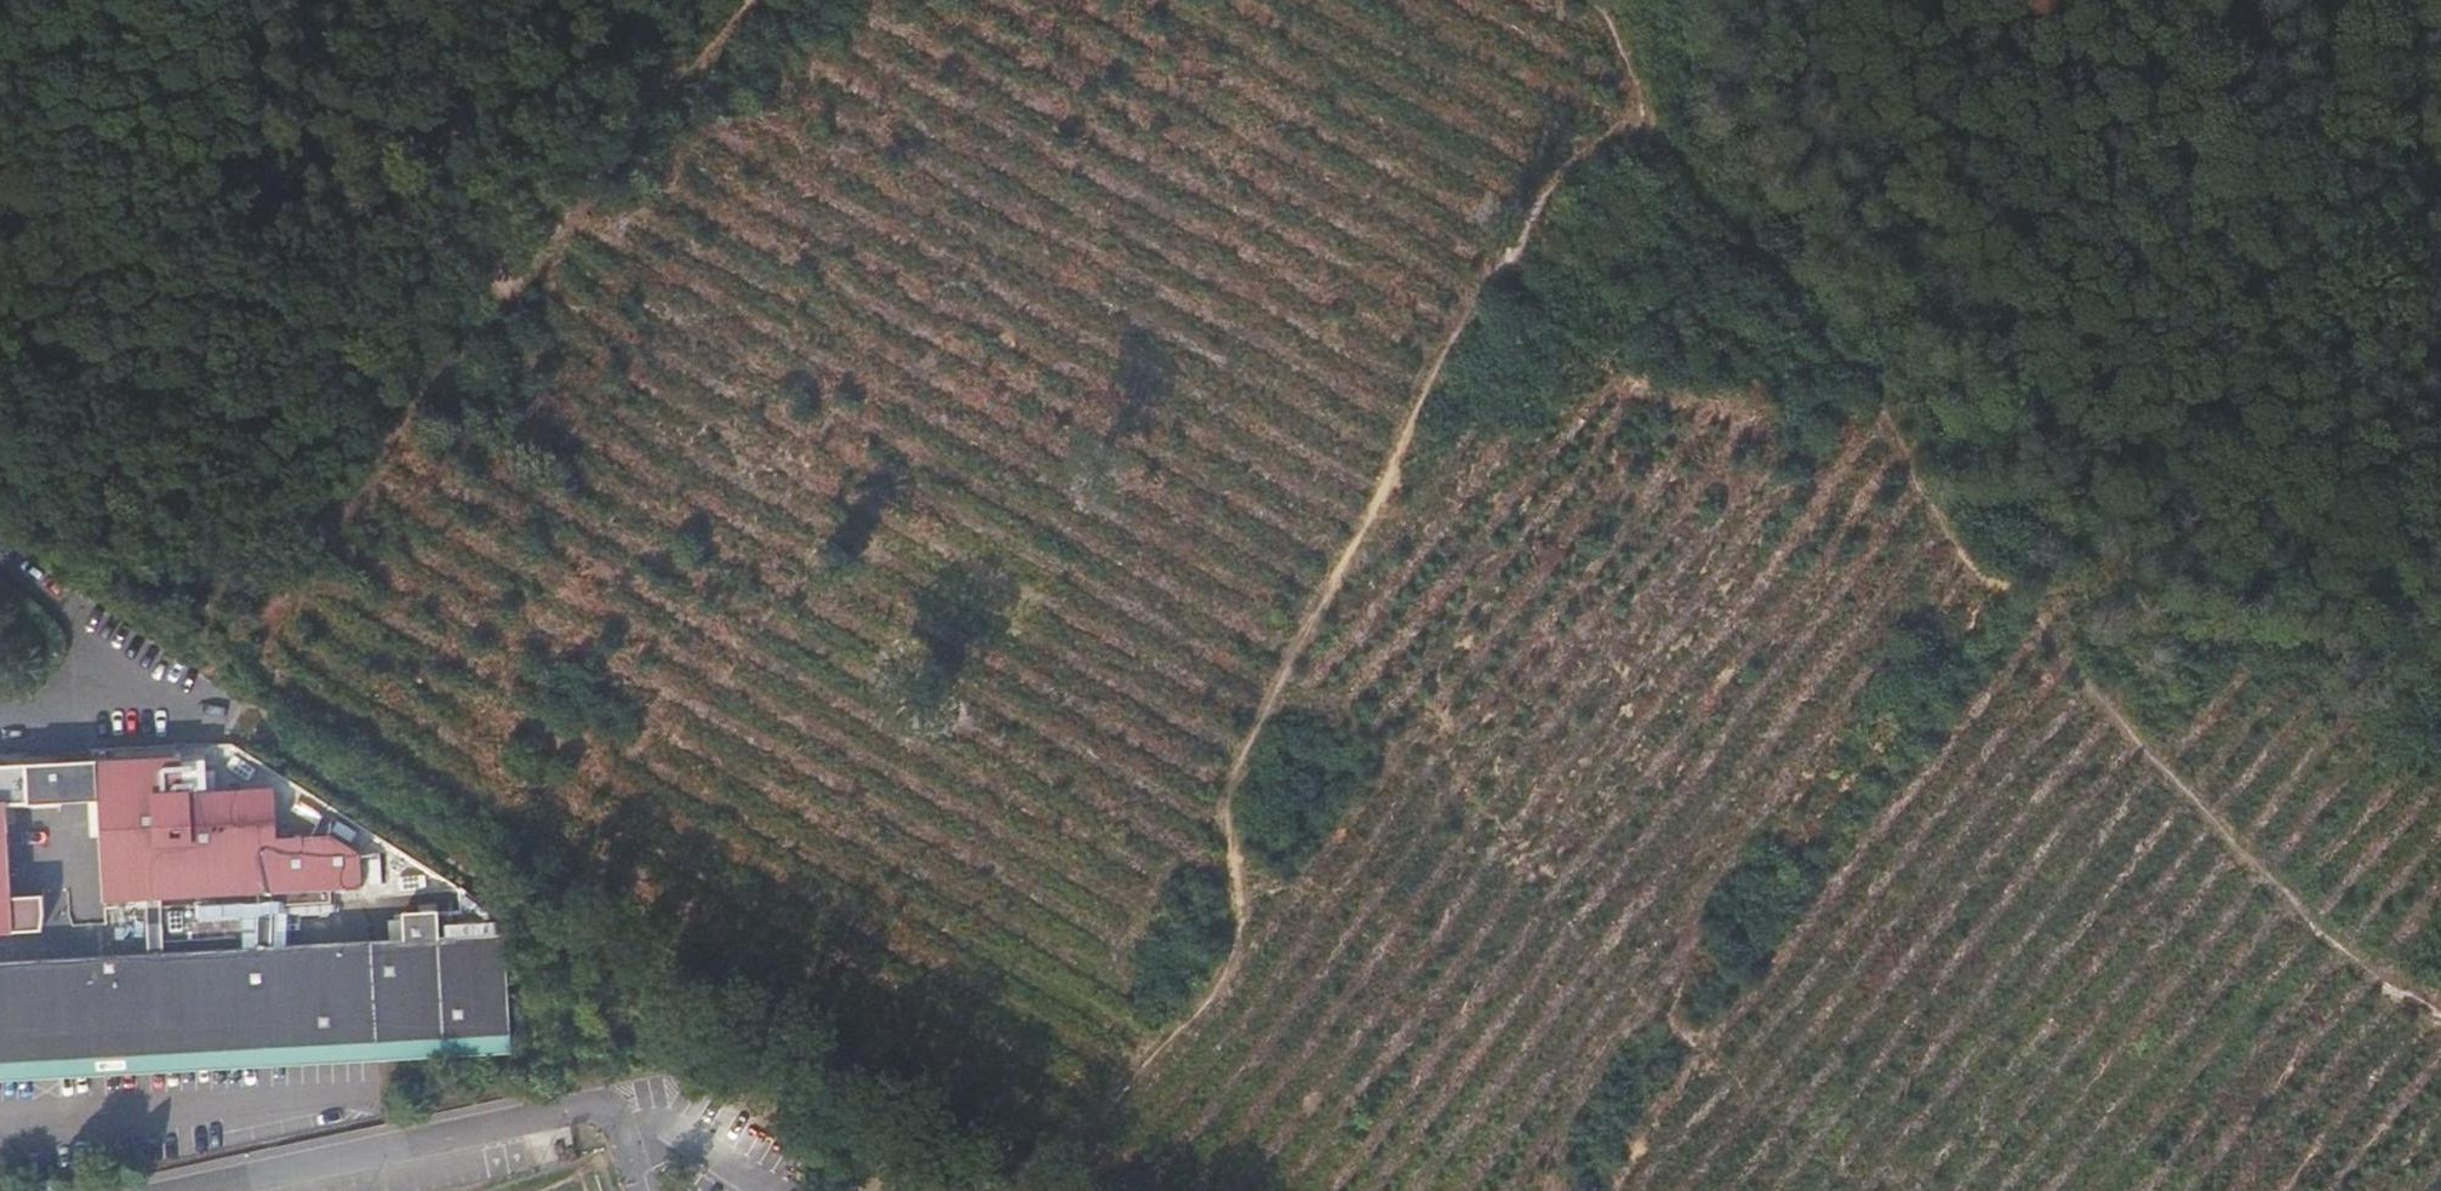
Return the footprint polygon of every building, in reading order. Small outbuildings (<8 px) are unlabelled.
[(95,799),(102,905),(144,902),(160,902),(255,896),(256,904),(255,928),(270,927),(271,906),(323,903),(323,893),(356,891),(354,859),(329,840),(309,840),(300,849),(296,847),(273,847),(270,792),(179,798),(176,761),(93,765),(95,799)] [(93,765),(0,771),(0,804),(95,799),(93,765)] [(459,911),(459,929),(499,927),(478,909),(459,894),(459,911)] [(160,902),(144,902),(148,962),(162,962),(160,902)] [(0,969),(0,1065),(503,1043),(499,927),(459,929),(461,948),(437,949),(436,916),(401,918),(402,950),(270,957),(254,957),(162,962),(148,962),(0,969)] [(270,927),(255,928),(254,957),(270,957),(270,927)]
